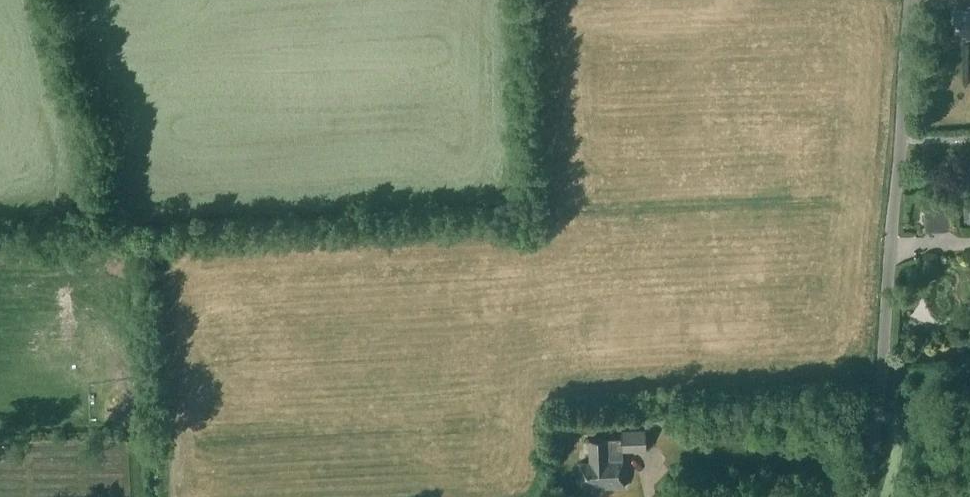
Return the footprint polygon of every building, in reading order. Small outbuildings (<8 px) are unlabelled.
[(957,8),(958,31),(969,31),(969,7),(957,8)] [(668,403),(650,404),(650,416),(668,415),(668,403)] [(624,485),(623,448),(647,447),(647,427),(623,428),(623,439),(609,439),(609,438),(591,438),(592,459),(581,460),(582,481),(605,481),(605,485),(624,485)] [(17,460),(16,444),(5,445),(6,461),(17,460)]
